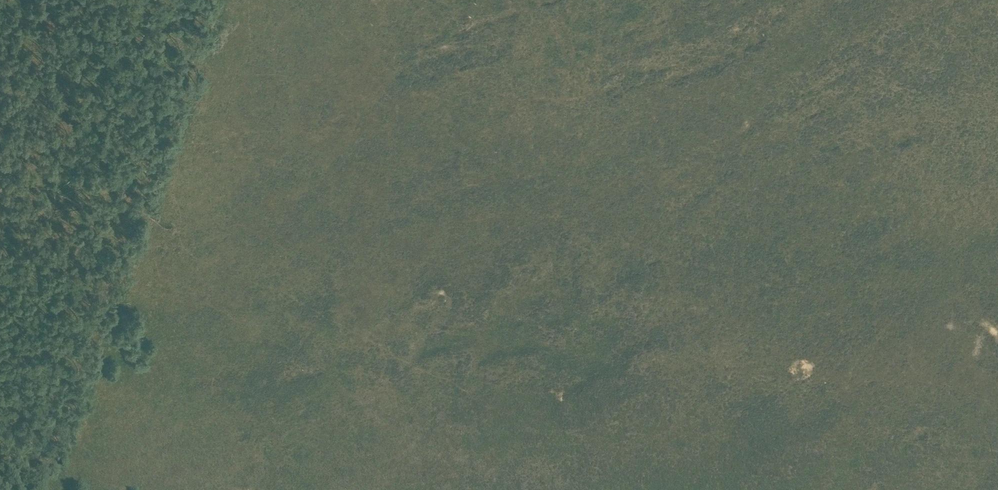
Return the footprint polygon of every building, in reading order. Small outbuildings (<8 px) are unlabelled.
[(798,365),(810,362),(807,352),(795,355),(798,365)]
